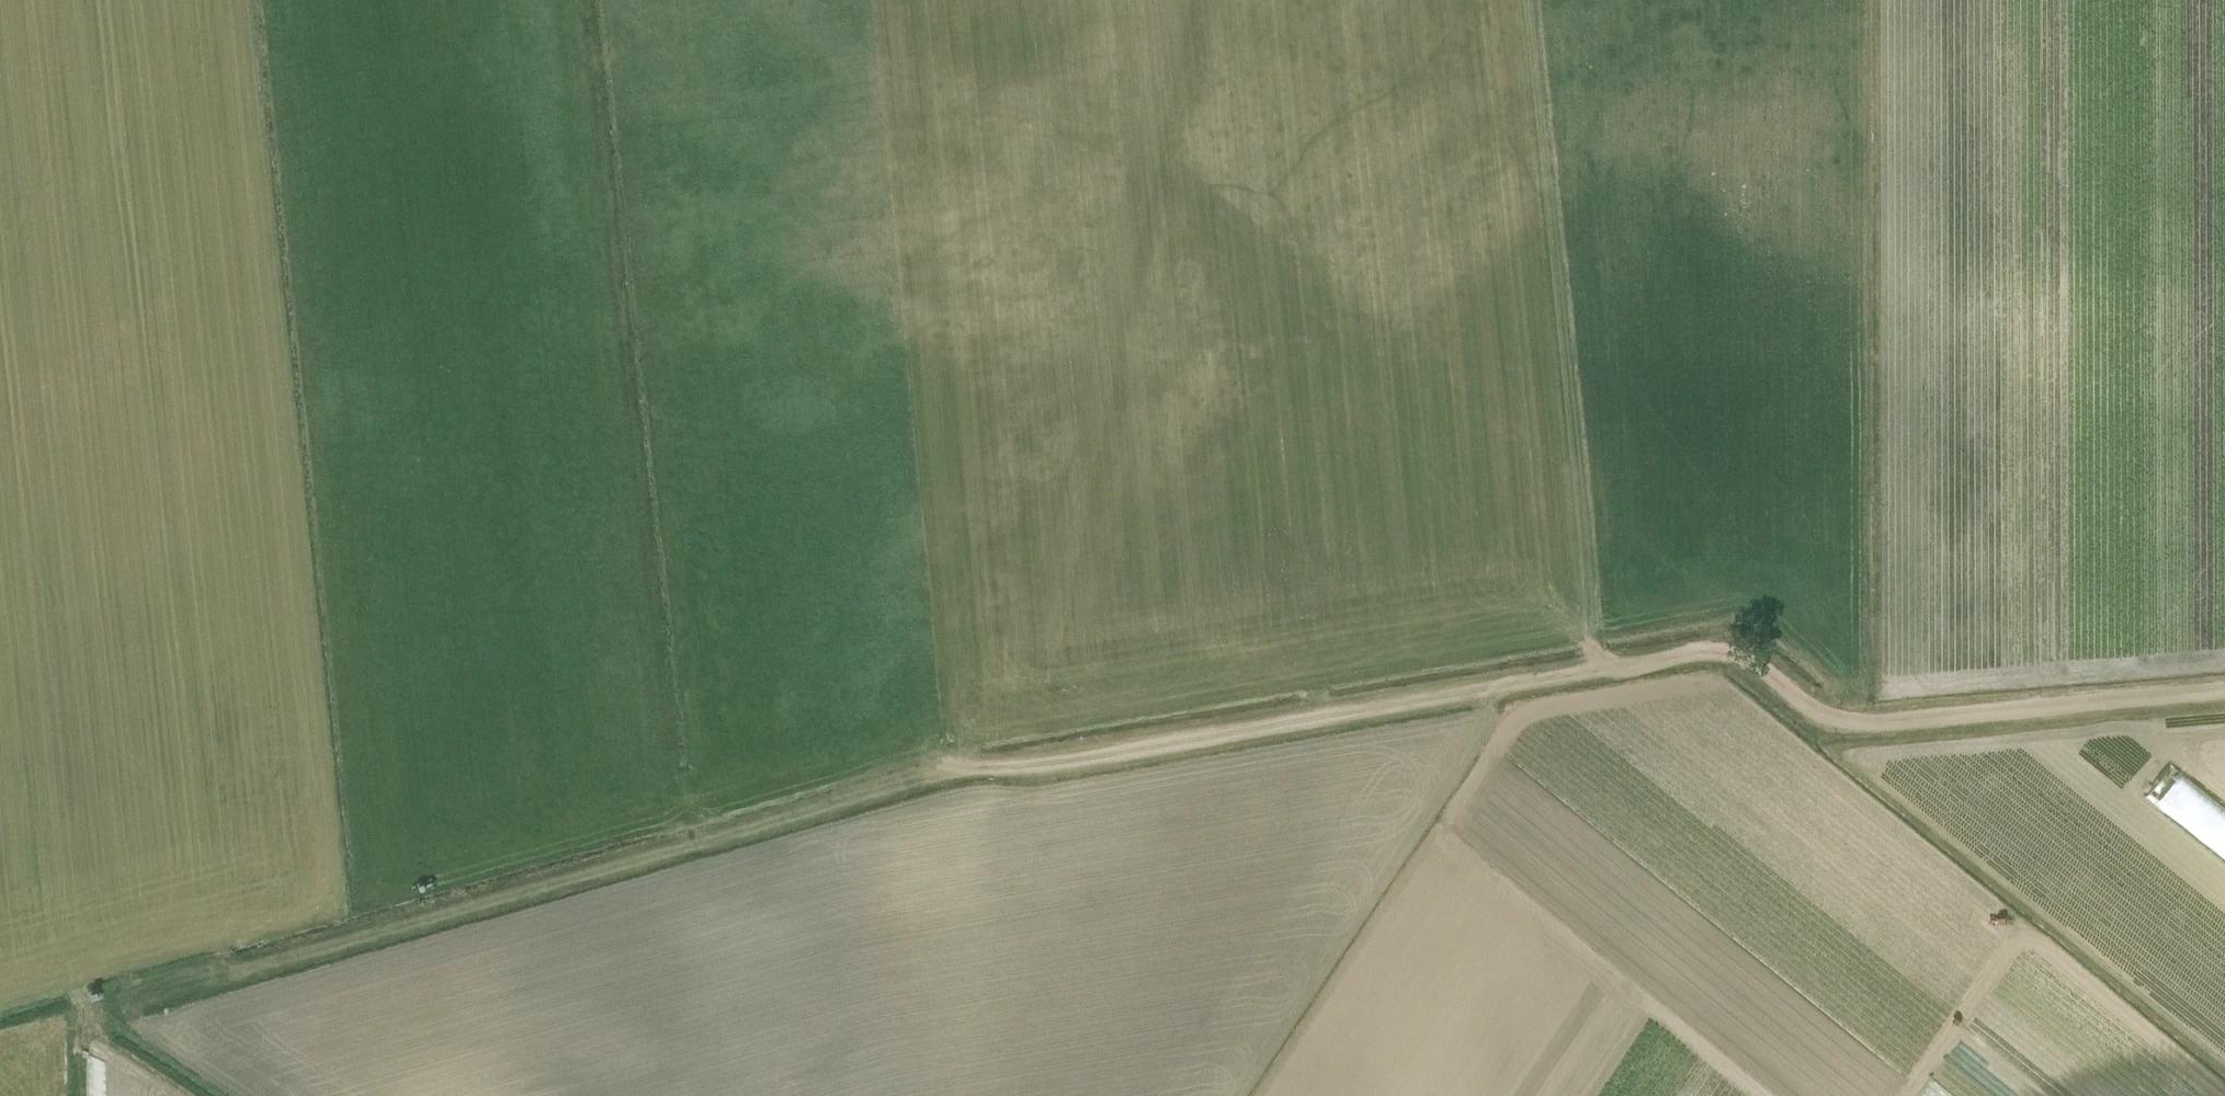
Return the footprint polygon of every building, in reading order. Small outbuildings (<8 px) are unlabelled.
[(2149,803),(2224,859),(2224,804),(2176,767),(2149,803)]
